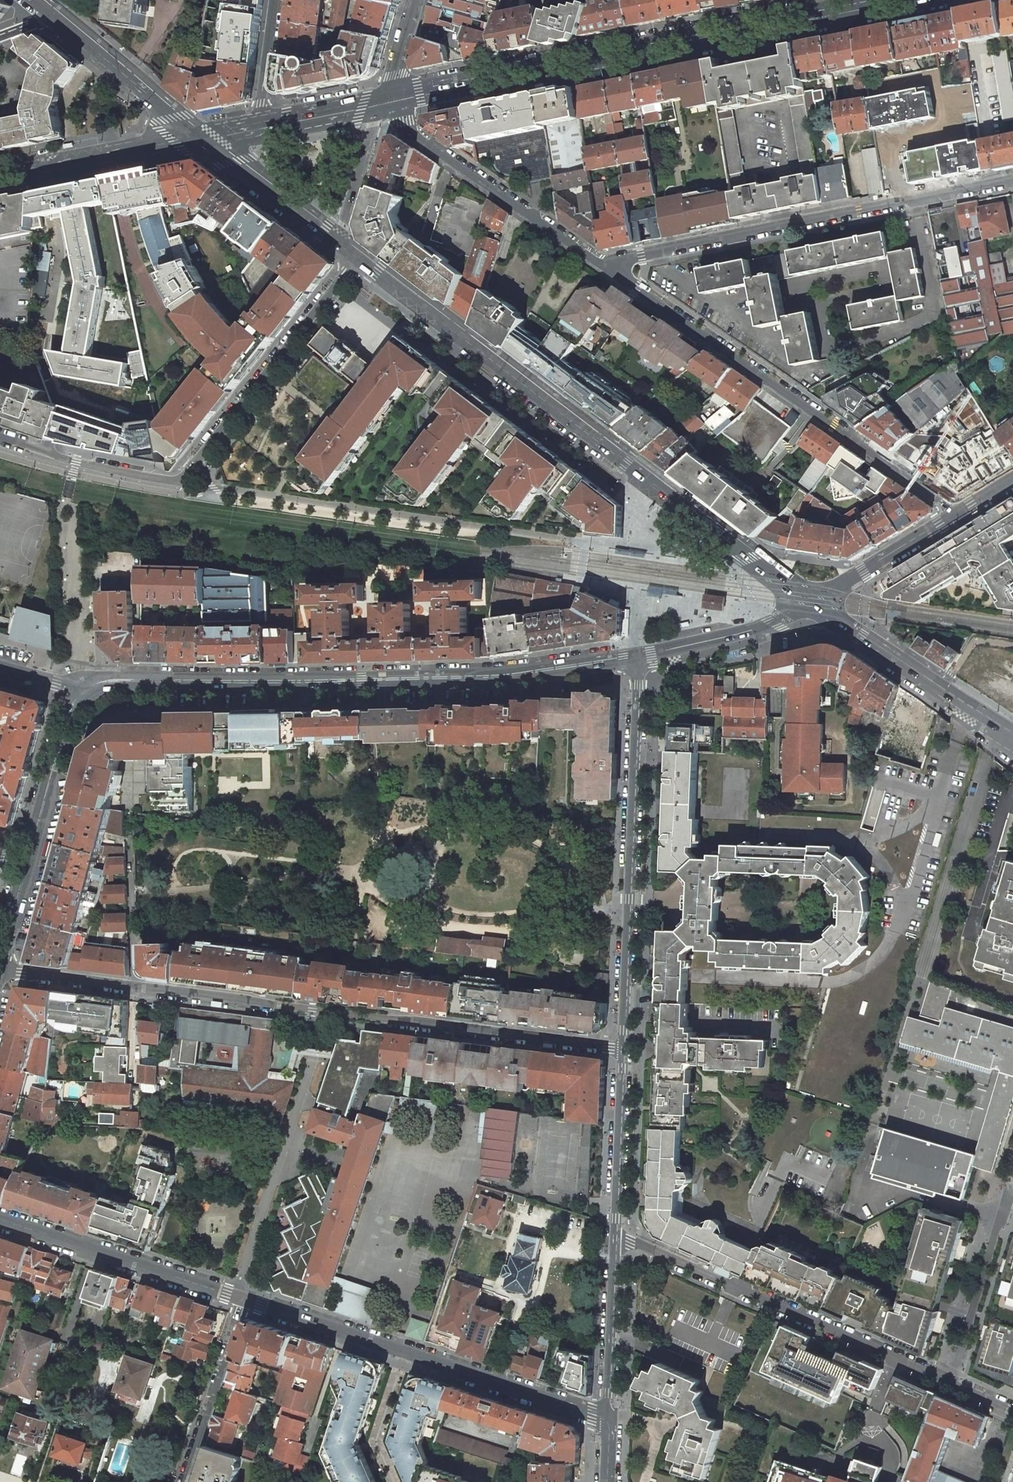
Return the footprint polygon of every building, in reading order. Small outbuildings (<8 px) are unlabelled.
[(11,6),(4,0),(0,0),(0,20),(11,6)] [(112,24),(144,28),(146,16),(148,0),(115,0),(112,24)] [(286,22),(321,28),(324,0),(289,0),(286,22)] [(331,30),(334,30),(343,32),(349,0),(335,0),(331,30)] [(369,0),(366,0),(356,34),(387,40),(398,5),(369,0)] [(425,17),(439,21),(438,24),(452,28),(453,25),(464,28),(471,30),(472,29),(475,19),(487,23),(496,26),(499,15),(502,4),(487,0),(430,0),(425,17)] [(499,15),(496,26),(487,56),(531,47),(535,46),(537,39),(541,26),(539,18),(536,7),(527,9),(528,0),(519,0),(518,11),(499,15)] [(631,27),(626,0),(599,0),(594,1),(592,5),(583,37),(631,27)] [(664,0),(626,0),(631,27),(668,20),(664,0)] [(668,20),(708,12),(705,0),(664,0),(668,20)] [(708,12),(761,1),(761,0),(705,0),(708,12)] [(1001,4),(1006,35),(1006,37),(1012,35),(1012,2),(1001,4)] [(576,8),(569,7),(568,10),(561,8),(559,15),(553,13),(545,11),(541,26),(537,39),(544,41),(551,43),(552,43),(560,41),(561,38),(567,40),(575,38),(576,35),(583,37),(592,5),(585,3),(584,7),(577,5),(576,8)] [(1001,4),(961,12),(966,43),(1006,35),(1001,4)] [(961,12),(932,18),(938,54),(958,50),(967,48),(966,43),(961,12)] [(439,21),(425,17),(423,24),(437,28),(438,24),(439,21)] [(932,18),(894,25),(900,61),(938,54),(932,18)] [(321,28),(286,22),(282,56),(314,62),(316,63),(321,28)] [(487,23),(484,33),(472,29),(471,30),(464,28),(460,42),(462,42),(466,60),(487,56),(496,26),(487,23)] [(462,42),(460,42),(464,28),(453,25),(452,28),(447,46),(447,47),(465,60),(466,60),(462,42)] [(894,25),(858,32),(864,67),(900,61),(894,25)] [(341,43),(343,32),(334,30),(332,41),(341,43)] [(83,65),(71,55),(69,57),(56,46),(58,44),(42,31),(33,34),(31,38),(21,41),(23,48),(20,52),(40,68),(42,70),(40,71),(38,73),(29,111),(30,117),(4,121),(0,122),(0,141),(2,151),(36,144),(36,141),(45,139),(46,142),(62,139),(56,111),(63,89),(83,65)] [(858,32),(826,39),(831,74),(864,67),(858,32)] [(314,62),(282,56),(278,86),(287,95),(328,87),(369,78),(379,70),(387,40),(356,34),(355,34),(351,47),(352,50),(351,50),(351,51),(350,51),(350,52),(349,52),(349,53),(349,54),(348,54),(336,57),(338,63),(327,65),(327,67),(314,70),(314,69),(314,68),(314,67),(315,67),(314,66),(314,65),(314,64),(314,63),(314,62)] [(447,46),(419,38),(412,63),(416,70),(450,63),(447,47),(447,46)] [(826,39),(796,45),(803,82),(832,76),(831,74),(826,39)] [(720,60),(710,62),(714,88),(717,104),(718,113),(733,110),(791,98),(805,95),(804,93),(803,82),(796,45),(786,47),(788,57),(722,71),(720,60)] [(201,53),(179,46),(165,85),(192,108),(197,78),(198,71),(200,59),(201,53)] [(465,60),(447,47),(450,63),(465,60)] [(967,48),(958,50),(960,61),(963,78),(971,77),(967,48)] [(993,52),(1004,122),(1012,120),(1012,81),(1008,49),(993,52)] [(224,62),(200,59),(198,71),(214,73),(214,70),(221,71),(223,70),(224,62)] [(255,66),(227,62),(226,71),(228,75),(206,79),(197,78),(192,108),(195,106),(202,112),(231,106),(250,102),(255,66)] [(679,100),(687,98),(688,106),(695,104),(696,108),(717,104),(714,88),(710,62),(680,68),(681,73),(667,76),(671,101),(679,100)] [(667,76),(681,73),(680,68),(666,70),(667,76)] [(666,70),(637,76),(642,107),(657,104),(671,101),(667,76),(666,70)] [(637,76),(607,82),(613,113),(642,108),(642,107),(637,76)] [(865,76),(858,77),(856,80),(857,88),(860,90),(867,89),(866,82),(865,76)] [(607,82),(575,88),(580,119),(613,113),(607,82)] [(575,88),(542,95),(546,126),(580,119),(575,88)] [(928,88),(869,99),(874,130),(934,118),(928,88)] [(814,91),(804,93),(805,95),(808,114),(818,112),(814,91)] [(474,142),(547,128),(546,126),(542,95),(468,110),(474,142)] [(805,95),(791,98),(803,176),(809,175),(809,178),(818,176),(817,171),(816,165),(808,114),(805,95)] [(869,99),(836,104),(841,130),(841,134),(874,130),(869,99)] [(657,104),(642,107),(642,108),(644,118),(645,125),(660,122),(657,104)] [(449,114),(429,117),(428,127),(459,149),(474,146),(474,142),(468,110),(449,114)] [(733,110),(718,113),(722,136),(724,147),(730,182),(732,193),(740,191),(740,189),(746,187),(733,110)] [(644,118),(639,119),(637,122),(640,138),(647,137),(645,125),(644,118)] [(580,119),(546,126),(547,128),(555,177),(589,170),(585,149),(580,119)] [(614,122),(607,123),(609,135),(616,134),(614,122)] [(415,149),(396,136),(389,138),(375,187),(392,193),(398,174),(407,177),(407,175),(415,149)] [(982,142),(987,170),(993,168),(1012,165),(1012,136),(988,141),(982,142)] [(640,138),(617,142),(621,164),(626,163),(651,159),(647,137),(640,138)] [(617,142),(585,149),(589,170),(589,171),(621,164),(617,142)] [(974,172),(987,170),(982,142),(906,155),(913,185),(935,180),(963,174),(974,172)] [(877,148),(863,150),(870,197),(884,194),(877,148)] [(437,164),(415,149),(407,175),(432,181),(437,164)] [(199,162),(167,169),(174,204),(174,206),(189,203),(196,204),(204,210),(206,207),(225,182),(213,172),(199,162)] [(846,165),(817,171),(818,176),(823,202),(852,197),(846,165)] [(153,263),(154,264),(155,267),(157,272),(155,273),(157,277),(159,276),(164,285),(168,292),(170,296),(173,301),(178,308),(203,291),(208,288),(204,283),(199,275),(195,270),(192,263),(187,253),(184,244),(181,236),(170,239),(166,220),(163,207),(174,204),(167,169),(107,181),(112,202),(114,216),(115,216),(139,212),(139,213),(141,221),(138,222),(138,225),(139,227),(142,226),(142,229),(144,237),(141,237),(143,242),(146,242),(147,247),(151,258),(149,259),(150,261),(151,264),(153,263)] [(589,170),(555,177),(557,191),(591,184),(589,171),(589,170)] [(628,176),(623,177),(623,178),(625,187),(626,197),(627,200),(657,195),(653,171),(628,176)] [(740,191),(732,193),(736,220),(780,211),(786,210),(823,202),(818,176),(809,178),(809,175),(803,176),(786,179),(787,182),(780,184),(775,185),(773,177),(760,179),(761,184),(746,187),(740,189),(740,191)] [(623,178),(613,180),(615,189),(625,187),(623,178)] [(35,195),(34,229),(44,227),(42,216),(67,211),(70,228),(80,282),(80,285),(75,316),(68,354),(52,351),(50,351),(60,375),(140,389),(142,376),(147,375),(144,362),(142,351),(128,353),(131,364),(128,364),(90,358),(93,341),(102,287),(105,287),(104,282),(104,277),(102,278),(88,207),(112,202),(107,181),(35,195)] [(254,203),(225,182),(206,207),(223,219),(235,228),(254,203)] [(604,182),(591,184),(592,192),(597,223),(610,220),(609,212),(604,182)] [(406,270),(454,306),(462,282),(464,276),(447,263),(449,260),(443,256),(441,258),(415,239),(403,229),(398,214),(403,197),(401,196),(399,196),(392,193),(375,187),(370,204),(366,219),(363,228),(367,240),(406,270)] [(445,188),(443,198),(450,200),(453,190),(445,188)] [(702,192),(686,195),(684,198),(667,201),(667,203),(658,205),(658,207),(663,238),(668,237),(737,223),(736,220),(732,193),(721,195),(720,191),(705,194),(702,192)] [(579,209),(557,194),(561,220),(602,248),(597,223),(592,192),(582,194),(585,215),(580,216),(579,209)] [(34,233),(34,229),(35,195),(0,202),(0,239),(34,233)] [(626,197),(611,199),(613,212),(609,212),(610,220),(597,223),(602,248),(604,250),(634,244),(629,212),(627,200),(626,197)] [(511,215),(489,200),(487,206),(485,214),(483,218),(481,224),(505,232),(511,215)] [(977,200),(956,205),(963,227),(967,227),(982,224),(979,209),(977,200)] [(189,203),(174,206),(178,225),(181,225),(189,223),(187,211),(189,203)] [(281,224),(254,203),(235,228),(231,234),(239,239),(238,241),(244,245),(245,244),(246,244),(258,254),(281,224)] [(1004,204),(979,209),(982,224),(984,231),(985,238),(1010,233),(1004,204)] [(223,219),(206,207),(204,210),(196,222),(205,226),(214,231),(223,219)] [(658,207),(629,212),(634,244),(649,241),(663,238),(658,207)] [(308,244),(281,224),(258,254),(285,273),(308,244)] [(1004,334),(994,282),(993,279),(987,248),(985,238),(984,231),(982,224),(967,227),(968,234),(973,256),(961,259),(958,247),(949,249),(948,244),(935,246),(936,251),(949,317),(954,342),(958,361),(960,371),(977,357),(1004,334)] [(812,247),(791,252),(796,276),(844,267),(891,258),(891,254),(886,233),(863,237),(863,236),(859,237),(859,238),(854,239),(839,242),(821,246),(816,247),(816,246),(812,247)] [(502,242),(478,234),(475,242),(466,269),(464,276),(462,282),(484,294),(486,289),(488,283),(499,251),(502,242)] [(203,291),(178,308),(179,309),(194,329),(191,331),(199,340),(206,347),(207,349),(210,347),(220,357),(218,360),(221,362),(217,368),(213,365),(208,372),(205,376),(198,385),(195,383),(187,394),(176,407),(178,409),(172,418),(168,422),(165,420),(161,426),(162,429),(158,430),(158,434),(164,461),(178,461),(176,458),(193,437),(195,439),(235,389),(238,385),(249,371),(247,368),(256,356),(259,359),(267,348),(296,312),(293,309),(301,299),(304,302),(334,264),(308,244),(285,273),(288,276),(259,312),(260,313),(257,316),(254,313),(243,327),(240,330),(237,327),(234,331),(230,326),(232,324),(229,321),(227,319),(221,311),(214,303),(212,305),(203,291)] [(258,254),(246,244),(238,253),(251,262),(258,254)] [(1000,245),(987,248),(993,279),(1006,277),(1001,251),(1000,245)] [(902,251),(891,254),(891,258),(899,296),(900,302),(911,299),(925,297),(920,274),(922,273),(922,269),(920,270),(915,249),(903,251),(902,251)] [(785,253),(748,260),(752,280),(777,275),(778,280),(796,276),(791,252),(785,253)] [(715,267),(700,270),(705,295),(753,285),(752,280),(748,260),(725,265),(725,264),(721,265),(721,266),(720,266),(715,267)] [(257,308),(281,278),(270,269),(250,293),(257,308)] [(777,275),(752,280),(753,285),(757,303),(755,303),(755,308),(757,307),(762,328),(786,323),(785,318),(778,280),(777,275)] [(994,282),(1004,334),(1012,332),(1012,278),(994,282)] [(484,294),(462,282),(454,306),(475,322),(484,294)] [(526,320),(514,312),(516,309),(507,302),(506,305),(486,289),(484,294),(475,322),(476,323),(477,321),(489,331),(495,335),(508,345),(507,347),(510,349),(517,337),(519,334),(519,333),(526,320)] [(612,322),(619,326),(618,328),(631,337),(632,334),(638,338),(634,344),(646,352),(644,355),(651,359),(652,357),(658,361),(656,363),(663,368),(668,361),(684,372),(689,368),(703,356),(694,349),(697,344),(690,340),(686,344),(682,341),(685,336),(665,323),(665,322),(662,327),(632,306),(635,302),(617,289),(611,297),(603,291),(584,294),(558,331),(583,348),(605,316),(613,321),(612,322)] [(872,302),(851,306),(856,331),(883,325),(904,321),(900,302),(899,296),(876,301),(876,300),(872,301),(872,302)] [(810,313),(785,318),(786,323),(790,341),(788,341),(789,345),(791,345),(795,366),(820,361),(810,313)] [(482,328),(488,332),(489,331),(477,321),(476,323),(482,328)] [(344,374),(361,388),(376,369),(359,354),(360,353),(345,340),(344,342),(327,327),(311,346),(332,363),(344,374)] [(494,337),(507,347),(508,345),(495,335),(494,337)] [(404,392),(422,388),(430,395),(448,372),(441,367),(401,337),(377,368),(376,369),(361,388),(362,388),(364,391),(341,421),(338,419),(312,453),(315,454),(308,463),(306,461),(293,478),(306,488),(309,485),(320,492),(327,484),(330,486),(334,481),(342,470),(341,469),(347,460),(354,451),(356,453),(368,437),(386,413),(396,400),(397,401),(404,392)] [(733,370),(708,352),(703,356),(689,368),(719,388),(733,370)] [(315,355),(299,374),(316,388),(315,390),(313,392),(330,406),(349,384),(341,377),(344,374),(332,363),(328,367),(315,355)] [(905,397),(898,402),(912,418),(910,420),(915,426),(918,424),(921,428),(967,388),(958,373),(960,371),(958,361),(905,397)] [(747,379),(733,370),(719,388),(717,392),(731,401),(747,379)] [(845,370),(822,382),(835,392),(857,381),(854,376),(845,370)] [(439,431),(435,431),(422,448),(409,465),(411,466),(405,475),(403,473),(402,474),(390,490),(403,500),(406,497),(417,505),(424,496),(427,498),(431,494),(440,482),(438,481),(445,472),(451,463),(453,465),(464,450),(466,448),(470,443),(483,453),(486,455),(487,452),(511,421),(448,372),(430,395),(422,406),(429,411),(445,423),(439,431)] [(198,385),(205,376),(201,374),(200,375),(195,383),(198,385)] [(628,418),(638,410),(631,401),(624,397),(610,387),(605,384),(596,378),(591,374),(585,374),(580,381),(568,393),(588,408),(592,403),(600,409),(596,414),(615,429),(628,418)] [(835,392),(825,397),(827,404),(861,428),(883,412),(890,408),(891,407),(882,400),(885,397),(891,388),(870,374),(857,381),(835,392)] [(598,375),(596,378),(605,384),(607,381),(598,375)] [(761,389),(747,379),(731,401),(745,411),(753,400),(761,389)] [(54,441),(61,423),(66,408),(52,403),(50,398),(39,402),(43,390),(26,384),(23,393),(0,384),(0,423),(54,441)] [(612,385),(610,387),(624,397),(626,394),(612,385)] [(677,399),(664,388),(656,395),(671,407),(677,399)] [(893,406),(885,397),(882,400),(891,407),(893,406)] [(791,428),(753,400),(745,411),(738,417),(722,431),(764,464),(791,428)] [(172,418),(178,409),(176,407),(170,415),(169,416),(172,418)] [(672,429),(642,407),(638,410),(628,418),(615,429),(645,451),(672,429)] [(738,417),(725,407),(706,423),(718,435),(722,431),(738,417)] [(123,425),(66,408),(54,441),(164,461),(158,430),(151,430),(150,420),(124,422),(123,425)] [(883,412),(861,428),(895,451),(911,437),(914,435),(890,408),(883,412)] [(705,424),(693,412),(682,420),(693,434),(694,433),(705,424)] [(569,465),(511,421),(487,452),(506,467),(513,471),(506,480),(508,482),(506,485),(502,490),(500,488),(489,502),(501,511),(504,508),(516,517),(523,508),(527,510),(537,497),(543,489),(545,486),(551,490),(553,492),(557,494),(575,470),(572,467),(569,465)] [(996,435),(1004,448),(1007,446),(1012,454),(1012,422),(996,435)] [(0,423),(0,427),(53,445),(54,441),(0,423)] [(718,435),(706,423),(705,424),(694,433),(705,446),(718,435)] [(843,446),(813,425),(800,444),(817,457),(830,466),(843,446)] [(682,440),(673,428),(672,429),(645,451),(658,461),(682,440)] [(698,453),(686,437),(682,440),(658,461),(674,474),(696,454),(698,453)] [(865,461),(843,446),(830,466),(839,472),(834,479),(838,501),(851,499),(854,495),(866,503),(870,501),(878,495),(882,490),(890,479),(886,476),(882,473),(879,477),(876,475),(872,481),(858,472),(865,461)] [(718,471),(696,454),(674,474),(757,537),(775,521),(779,517),(777,517),(756,500),(718,471)] [(830,466),(817,457),(798,485),(801,488),(809,493),(810,494),(830,466)] [(796,478),(780,466),(776,470),(793,482),(796,478)] [(594,533),(626,538),(627,509),(623,506),(613,499),(612,498),(604,491),(575,470),(557,494),(550,503),(582,527),(586,521),(587,522),(589,519),(592,521),(596,524),(594,527),(594,533)] [(770,483),(778,489),(783,481),(775,475),(770,483)] [(910,492),(890,479),(882,490),(888,494),(893,499),(894,498),(897,501),(910,492)] [(809,493),(801,488),(787,507),(777,517),(779,517),(788,509),(794,514),(809,493)] [(888,494),(882,490),(878,495),(881,499),(888,494)] [(901,532),(932,513),(932,508),(910,492),(897,501),(894,498),(893,499),(884,504),(901,532)] [(810,494),(809,493),(794,514),(800,519),(810,506),(816,498),(810,494)] [(881,499),(878,495),(870,501),(875,510),(884,504),(881,499)] [(828,519),(834,510),(816,498),(810,506),(828,519)] [(892,573),(899,586),(889,593),(887,599),(888,599),(1012,617),(1012,561),(1003,546),(1012,540),(1012,499),(975,522),(978,526),(966,533),(963,529),(960,531),(938,545),(892,573)] [(901,532),(884,504),(875,510),(869,513),(862,518),(864,520),(865,521),(879,546),(901,532)] [(861,515),(858,508),(844,517),(851,522),(854,520),(861,515)] [(800,519),(794,514),(790,527),(799,530),(802,520),(800,519)] [(862,518),(861,515),(854,520),(857,525),(864,520),(862,518)] [(811,524),(811,521),(802,520),(799,530),(793,552),(836,558),(841,530),(841,529),(811,524)] [(790,527),(775,521),(757,537),(763,542),(772,547),(776,548),(784,550),(793,552),(799,530),(790,527)] [(879,546),(865,521),(857,526),(857,528),(851,531),(841,530),(836,558),(853,561),(854,561),(856,560),(879,546)] [(174,568),(141,567),(141,602),(174,603),(174,568)] [(206,569),(174,568),(174,603),(205,604),(206,569)] [(205,604),(206,623),(269,622),(269,610),(268,573),(268,572),(237,568),(236,573),(206,569),(205,604)] [(499,572),(492,603),(532,610),(533,608),(538,580),(499,572)] [(140,578),(102,579),(102,592),(132,591),(141,591),(140,578)] [(538,580),(533,608),(571,602),(571,599),(574,586),(566,585),(538,580)] [(309,643),(309,662),(419,659),(482,657),(481,639),(478,639),(465,639),(464,636),(457,637),(457,633),(467,632),(466,608),(457,608),(457,600),(481,599),(481,582),(468,583),(468,584),(437,585),(436,584),(423,584),(424,600),(425,601),(441,600),(442,608),(440,608),(440,633),(446,633),(446,640),(423,640),(423,639),(406,639),(405,631),(410,631),(410,605),(409,604),(379,605),(378,606),(378,632),(388,632),(388,640),(367,641),(367,642),(344,642),(343,636),(349,636),(349,611),(347,611),(346,603),(363,602),(364,601),(363,586),(350,586),(350,588),(319,589),(319,587),(306,587),(306,604),(331,603),(331,611),(322,612),(323,636),(332,636),(333,643),(312,643),(309,643)] [(582,602),(587,593),(589,589),(574,586),(571,599),(582,602)] [(132,591),(102,592),(103,631),(133,631),(132,591)] [(587,593),(582,602),(579,610),(569,612),(573,646),(609,641),(620,639),(622,637),(623,610),(587,593)] [(704,607),(723,610),(725,598),(706,596),(705,605),(704,607)] [(269,622),(269,625),(294,624),(294,610),(269,610),(269,622)] [(531,622),(536,651),(573,646),(569,612),(569,610),(531,616),(531,622)] [(492,627),(497,657),(536,651),(531,622),(524,623),(523,614),(491,619),(492,627)] [(238,663),(270,663),(269,630),(269,627),(269,625),(269,622),(206,623),(205,628),(205,629),(205,664),(238,663)] [(481,639),(482,657),(497,657),(492,627),(478,628),(478,639),(481,639)] [(173,628),(140,629),(140,662),(173,663),(173,628)] [(173,628),(173,663),(205,664),(205,629),(173,628)] [(269,630),(270,663),(295,662),(294,633),(294,631),(288,631),(288,630),(269,630)] [(103,644),(121,662),(140,662),(140,647),(133,634),(133,631),(103,631),(103,644)] [(294,633),(295,662),(309,662),(309,643),(312,643),(312,633),(294,633)] [(958,653),(959,652),(948,645),(947,647),(937,640),(933,645),(922,638),(915,648),(947,670),(954,660),(956,661),(960,655),(960,654),(958,653)] [(830,643),(803,650),(781,655),(775,656),(769,658),(768,683),(768,686),(776,686),(785,686),(791,686),(791,724),(819,724),(819,709),(822,709),(822,686),(830,678),(836,678),(844,680),(852,653),(840,645),(837,644),(835,644),(833,643),(830,643)] [(900,687),(852,653),(844,680),(843,684),(853,686),(860,690),(858,697),(856,704),(864,708),(888,717),(890,711),(899,687),(900,687)] [(697,708),(725,709),(726,681),(723,681),(722,687),(716,687),(716,676),(698,676),(697,708)] [(734,676),(726,676),(726,681),(725,709),(725,715),(724,738),(767,739),(768,693),(768,686),(768,683),(761,683),(762,695),(765,696),(764,700),(758,700),(758,699),(736,699),(734,695),(734,676)] [(910,725),(923,703),(899,687),(890,711),(910,725)] [(47,708),(44,702),(0,691),(0,715),(10,718),(12,716),(13,713),(20,715),(7,763),(0,761),(0,771),(5,772),(0,790),(0,791),(1,793),(4,794),(3,797),(0,797),(0,821),(14,825),(21,799),(22,799),(47,708)] [(607,697),(587,695),(582,695),(582,704),(580,704),(576,704),(576,701),(548,700),(548,702),(547,726),(547,727),(564,728),(564,725),(579,726),(584,726),(588,731),(588,736),(586,739),(584,785),(584,796),(594,798),(593,800),(616,801),(616,789),(617,780),(618,755),(614,755),(616,702),(612,697),(610,699),(607,697)] [(511,779),(538,781),(539,736),(541,735),(542,732),(547,732),(547,727),(547,726),(548,702),(535,702),(532,705),(519,705),(519,707),(514,707),(494,707),(494,708),(464,708),(463,711),(453,712),(453,710),(442,710),(439,713),(430,713),(430,715),(429,721),(429,740),(436,740),(435,763),(441,763),(441,776),(511,779)] [(923,733),(933,711),(932,709),(923,703),(910,725),(923,733)] [(368,710),(304,711),(305,740),(368,740),(368,739),(368,713),(368,711),(368,710)] [(396,742),(409,742),(409,739),(429,740),(429,721),(430,715),(430,713),(405,713),(405,710),(387,710),(387,713),(375,713),(368,713),(368,739),(375,739),(395,739),(396,742)] [(121,742),(123,762),(135,762),(160,762),(160,769),(156,769),(157,810),(174,810),(174,812),(193,812),(192,766),(188,766),(188,758),(186,758),(186,752),(212,752),(212,745),(305,743),(305,740),(304,711),(175,714),(175,725),(134,725),(121,726),(121,742)] [(940,715),(935,731),(945,734),(948,722),(940,715)] [(698,742),(700,725),(700,723),(671,722),(670,751),(673,751),(698,752),(698,742)] [(788,739),(787,768),(787,791),(792,791),(793,791),(846,792),(846,765),(822,764),(823,724),(819,724),(791,724),(791,739),(788,739)] [(714,725),(700,725),(698,742),(713,743),(714,725)] [(72,805),(109,810),(112,801),(108,798),(112,785),(116,786),(120,773),(117,772),(120,762),(123,762),(121,742),(121,726),(116,726),(87,749),(85,758),(81,774),(72,805)] [(897,745),(881,740),(878,753),(893,759),(893,760),(923,770),(927,756),(897,747),(897,745)] [(668,803),(667,834),(670,834),(668,836),(667,837),(667,839),(667,841),(667,843),(668,844),(669,845),(667,845),(666,854),(669,854),(668,867),(675,868),(675,872),(684,872),(692,865),(698,859),(692,852),(693,846),(699,846),(700,818),(696,818),(698,752),(673,751),(672,764),(670,764),(670,772),(672,772),(671,773),(670,774),(669,775),(669,777),(669,779),(670,781),(672,783),(669,783),(669,791),(671,791),(671,803),(668,803)] [(1004,767),(1000,764),(996,761),(992,775),(1001,778),(1004,767)] [(72,805),(62,844),(99,854),(101,846),(105,832),(111,810),(109,810),(72,805)] [(105,832),(125,837),(124,812),(111,810),(105,832)] [(593,837),(599,835),(597,829),(595,830),(594,827),(587,830),(588,832),(589,835),(593,837)] [(852,857),(848,862),(834,853),(834,848),(812,846),(812,849),(803,848),(787,847),(785,843),(778,847),(770,847),(768,842),(760,846),(752,846),(743,846),(743,847),(727,846),(727,852),(713,852),(713,860),(698,859),(692,865),(684,872),(693,882),(691,922),(681,931),(672,930),(672,934),(665,933),(664,947),(662,947),(661,976),(663,977),(662,978),(661,981),(660,983),(661,985),(662,987),(663,988),(660,988),(660,1002),(663,1002),(685,1003),(686,989),(688,989),(689,960),(686,960),(686,953),(695,945),(702,945),(702,949),(716,950),(715,961),(723,961),(723,966),(808,970),(808,972),(830,973),(830,968),(844,961),(848,965),(867,946),(863,942),(867,934),(865,932),(870,912),(869,891),(865,881),(870,878),(852,857)] [(51,882),(89,892),(93,877),(99,854),(62,844),(56,863),(51,882)] [(109,856),(126,856),(125,848),(101,846),(99,854),(109,856)] [(8,849),(7,849),(0,847),(0,880),(8,849)] [(93,877),(103,880),(105,873),(106,870),(109,856),(99,854),(93,877)] [(106,870),(105,873),(126,872),(126,856),(109,856),(106,870)] [(994,927),(990,926),(989,931),(982,952),(980,960),(979,963),(1010,973),(1009,976),(1012,978),(1012,859),(1011,858),(1004,882),(1001,890),(1006,892),(1004,898),(1001,907),(994,927)] [(89,892),(51,882),(41,921),(78,931),(82,916),(89,892)] [(104,890),(104,900),(127,899),(127,883),(106,884),(107,889),(104,890)] [(89,892),(82,916),(92,919),(99,894),(89,892)] [(105,918),(105,929),(128,928),(127,912),(107,913),(107,918),(105,918)] [(78,931),(41,921),(30,962),(30,963),(38,964),(68,968),(72,955),(72,952),(78,931)] [(408,932),(406,948),(411,948),(461,955),(471,956),(491,959),(504,960),(505,948),(506,939),(484,937),(483,942),(439,936),(408,932)] [(129,945),(88,942),(86,954),(85,970),(129,976),(129,945)] [(152,978),(176,981),(179,955),(173,954),(170,956),(168,953),(170,951),(170,944),(143,944),(143,969),(152,978)] [(252,955),(223,951),(223,950),(188,946),(187,953),(180,952),(179,955),(176,981),(192,984),(193,984),(202,985),(209,986),(235,989),(248,990),(254,991),(260,992),(261,988),(271,989),(271,993),(274,994),(281,995),(288,995),(298,997),(301,975),(302,965),(302,963),(280,960),(280,957),(252,954),(252,955)] [(85,970),(86,954),(78,953),(78,954),(77,956),(72,955),(68,968),(85,970)] [(334,995),(355,998),(355,1004),(363,1005),(364,1001),(366,983),(366,979),(367,976),(367,972),(344,969),(344,966),(318,963),(318,966),(302,965),(301,975),(298,997),(323,1000),(328,1000),(333,1001),(334,995)] [(413,1011),(431,1013),(441,1015),(442,1005),(455,1006),(458,983),(449,982),(425,979),(423,976),(417,975),(407,974),(405,974),(401,974),(398,976),(374,973),(367,972),(367,976),(366,979),(366,983),(364,1001),(373,1002),(373,1006),(382,1007),(383,996),(392,996),(392,1001),(399,1002),(399,1005),(413,1007),(413,1011)] [(597,973),(597,981),(608,981),(609,974),(597,973)] [(453,1016),(503,1022),(507,992),(508,986),(458,979),(458,983),(455,1006),(453,1016)] [(915,1040),(920,1028),(924,1029),(918,1048),(929,1051),(930,1047),(943,1051),(942,1055),(970,1063),(971,1059),(984,1063),(983,1067),(994,1070),(994,1068),(1001,1070),(997,1085),(1001,1087),(999,1097),(1006,1099),(1009,1088),(1012,1076),(1012,1030),(1001,1027),(1002,1023),(975,1015),(974,1019),(960,1015),(961,1011),(947,1007),(952,989),(931,981),(919,1019),(909,1016),(903,1037),(915,1040)] [(19,1002),(11,1028),(36,1035),(42,1036),(47,1018),(54,1019),(58,991),(23,987),(19,1002)] [(127,1044),(129,1001),(58,991),(54,1019),(54,1022),(62,1028),(63,1025),(80,1028),(80,1030),(99,1032),(100,1030),(108,1031),(107,1035),(107,1046),(127,1047),(127,1044)] [(574,1031),(581,1032),(581,1027),(592,1029),(600,1030),(601,1022),(607,1023),(607,1005),(582,1002),(582,1001),(582,1000),(575,999),(575,996),(549,992),(547,992),(546,997),(538,996),(527,995),(507,992),(503,1022),(523,1025),(524,1015),(535,1016),(533,1025),(544,1026),(544,1024),(545,1024),(553,1025),(553,1029),(556,1029),(563,1030),(564,1020),(575,1021),(574,1031)] [(718,1038),(696,1037),(696,1033),(692,1032),(692,1028),(687,1027),(688,1011),(688,1003),(685,1003),(663,1002),(663,1010),(659,1010),(658,1034),(662,1034),(665,1034),(665,1041),(665,1050),(664,1059),(664,1067),(661,1067),(660,1072),(660,1082),(656,1082),(655,1105),(659,1105),(659,1114),(655,1114),(654,1129),(681,1130),(684,1130),(685,1114),(685,1105),(690,1105),(690,1092),(691,1082),(691,1069),(690,1069),(690,1067),(688,1065),(691,1061),(694,1063),(696,1063),(696,1065),(708,1065),(717,1066),(717,1070),(739,1071),(740,1066),(749,1067),(763,1067),(763,1050),(764,1040),(749,1039),(749,1036),(726,1035),(718,1035),(718,1038)] [(455,1006),(442,1005),(441,1015),(453,1016),(455,1006)] [(184,1099),(267,1109),(267,1110),(271,1115),(273,1116),(275,1117),(278,1117),(280,1116),(282,1115),(285,1112),(298,1075),(295,1075),(293,1075),(288,1074),(269,1071),(269,1068),(271,1068),(272,1056),(270,1056),(271,1052),(267,1052),(270,1030),(278,1031),(278,1019),(252,1016),(233,1014),(178,1007),(170,1068),(183,1070),(184,1099)] [(163,1024),(140,1021),(140,1041),(161,1043),(163,1024)] [(1,1065),(26,1071),(27,1072),(48,1077),(51,1049),(52,1039),(42,1036),(36,1035),(11,1028),(9,1037),(6,1046),(1,1065)] [(915,1040),(903,1037),(902,1043),(918,1048),(924,1029),(920,1028),(915,1040)] [(384,1063),(388,1033),(365,1030),(363,1043),(359,1043),(359,1040),(347,1039),(347,1041),(341,1040),(342,1038),(341,1038),(338,1046),(337,1049),(335,1054),(332,1064),(320,1102),(322,1102),(319,1110),(336,1115),(337,1114),(344,1117),(344,1118),(347,1119),(364,1073),(360,1072),(360,1068),(383,1071),(384,1063)] [(403,1065),(414,1067),(417,1042),(418,1036),(388,1033),(384,1063),(394,1064),(392,1078),(401,1080),(403,1065)] [(430,1081),(461,1085),(461,1082),(471,1083),(471,1078),(478,1079),(481,1052),(465,1050),(466,1042),(435,1038),(434,1044),(417,1042),(414,1067),(413,1074),(430,1077),(430,1081)] [(126,1085),(127,1085),(129,1047),(127,1047),(107,1046),(100,1046),(100,1056),(97,1056),(96,1071),(99,1071),(98,1082),(126,1085)] [(493,1086),(503,1087),(503,1088),(517,1090),(524,1090),(525,1082),(525,1078),(534,1079),(536,1059),(537,1052),(498,1046),(497,1054),(481,1052),(478,1079),(484,1080),(484,1084),(493,1086)] [(297,1047),(288,1074),(293,1075),(300,1054),(334,1058),(336,1052),(297,1047)] [(604,1097),(604,1075),(605,1067),(598,1059),(594,1059),(593,1063),(588,1062),(588,1061),(587,1059),(586,1058),(585,1058),(581,1059),(581,1057),(558,1054),(558,1056),(546,1055),(546,1053),(537,1052),(536,1059),(534,1079),(533,1084),(573,1089),(572,1119),(593,1121),(602,1123),(603,1105),(601,1105),(601,1097),(604,1097)] [(158,1066),(141,1064),(140,1083),(157,1085),(158,1066)] [(27,1072),(26,1071),(1,1065),(0,1070),(0,1091),(20,1096),(27,1072)] [(96,1095),(97,1082),(88,1082),(88,1094),(96,1095)] [(126,1085),(98,1082),(97,1082),(96,1095),(96,1103),(132,1105),(133,1088),(133,1085),(130,1085),(127,1085),(126,1085)] [(887,1129),(886,1135),(918,1144),(917,1146),(926,1149),(927,1147),(964,1158),(961,1168),(972,1172),(973,1168),(978,1169),(992,1173),(1012,1105),(1012,1089),(1009,1088),(1006,1099),(999,1097),(1001,1087),(997,1085),(977,1155),(887,1129)] [(33,1086),(30,1099),(45,1103),(46,1090),(33,1086)] [(56,1091),(46,1090),(45,1103),(44,1124),(54,1124),(67,1125),(67,1122),(67,1113),(58,1113),(58,1100),(55,1099),(56,1091)] [(20,1096),(0,1091),(0,1111),(15,1116),(20,1096)] [(310,1279),(303,1300),(325,1308),(333,1286),(336,1277),(384,1131),(387,1121),(395,1096),(379,1094),(372,1093),(365,1114),(362,1113),(359,1123),(347,1119),(344,1118),(344,1117),(337,1114),(336,1115),(319,1110),(317,1109),(310,1131),(354,1146),(352,1151),(351,1156),(350,1159),(349,1161),(343,1179),(337,1177),(326,1208),(325,1212),(331,1215),(313,1269),(311,1268),(308,1278),(310,1279)] [(442,1112),(443,1102),(409,1098),(403,1097),(401,1107),(442,1112)] [(28,1098),(23,1118),(43,1124),(44,1124),(45,1103),(30,1099),(28,1098)] [(438,1138),(442,1112),(401,1107),(399,1123),(387,1121),(384,1131),(438,1138)] [(511,1180),(519,1112),(489,1108),(480,1176),(511,1180)] [(15,1116),(0,1111),(0,1153),(3,1154),(5,1154),(15,1116)] [(127,1125),(127,1127),(129,1127),(139,1128),(139,1112),(128,1111),(128,1117),(127,1125)] [(114,1124),(127,1125),(128,1117),(115,1116),(114,1124)] [(659,1236),(746,1275),(754,1256),(757,1251),(725,1237),(724,1233),(720,1232),(723,1225),(721,1222),(720,1221),(719,1220),(717,1219),(715,1219),(711,1220),(709,1224),(683,1212),(683,1190),(684,1184),(688,1184),(692,1179),(692,1178),(692,1176),(691,1174),(689,1171),(682,1171),(682,1166),(679,1163),(681,1130),(654,1129),(651,1202),(651,1223),(659,1236)] [(918,1144),(886,1135),(874,1173),(894,1179),(895,1174),(900,1176),(899,1180),(918,1186),(920,1181),(924,1183),(923,1187),(937,1192),(943,1193),(944,1188),(949,1190),(947,1195),(964,1200),(972,1172),(961,1168),(964,1158),(927,1147),(926,1149),(917,1146),(918,1144)] [(163,1216),(176,1175),(171,1173),(174,1162),(168,1160),(171,1152),(150,1145),(147,1156),(144,1154),(137,1176),(141,1177),(136,1192),(139,1193),(135,1206),(107,1197),(106,1199),(96,1228),(95,1232),(129,1243),(130,1239),(143,1244),(142,1248),(152,1251),(156,1236),(154,1235),(161,1215),(163,1216)] [(351,1156),(352,1151),(345,1149),(343,1157),(350,1159),(351,1156)] [(19,1175),(20,1172),(25,1160),(7,1155),(5,1164),(10,1165),(10,1167),(12,1168),(11,1172),(19,1175)] [(95,1232),(96,1228),(106,1199),(89,1194),(89,1193),(82,1191),(82,1192),(62,1185),(41,1179),(41,1178),(34,1176),(20,1172),(19,1175),(17,1179),(10,1200),(9,1204),(20,1208),(33,1212),(70,1224),(82,1228),(95,1232)] [(308,1172),(304,1174),(300,1176),(302,1181),(310,1197),(286,1209),(292,1221),(290,1222),(293,1228),(284,1233),(290,1245),(288,1246),(291,1252),(280,1257),(287,1270),(269,1279),(276,1291),(281,1289),(281,1293),(283,1294),(303,1300),(310,1279),(308,1278),(311,1268),(313,1269),(331,1215),(325,1212),(326,1208),(322,1199),(329,1196),(316,1172),(310,1175),(308,1172)] [(9,1204),(10,1200),(17,1179),(2,1175),(0,1176),(0,1201),(9,1204)] [(505,1202),(483,1194),(474,1222),(496,1229),(505,1202)] [(963,1222),(927,1211),(912,1262),(898,1307),(893,1305),(891,1304),(891,1302),(890,1299),(880,1294),(847,1279),(840,1276),(839,1276),(834,1288),(833,1289),(826,1303),(824,1308),(847,1318),(850,1313),(890,1331),(888,1336),(924,1352),(936,1310),(932,1309),(947,1259),(951,1260),(963,1222)] [(543,1238),(521,1233),(513,1267),(508,1266),(506,1276),(510,1277),(508,1287),(531,1293),(538,1262),(537,1261),(537,1260),(543,1238)] [(746,1275),(774,1288),(782,1291),(799,1299),(805,1288),(809,1278),(815,1265),(821,1254),(779,1235),(775,1244),(769,1241),(768,1244),(767,1247),(762,1245),(758,1247),(757,1251),(754,1256),(746,1275)] [(0,1238),(0,1267),(22,1274),(29,1248),(0,1238)] [(20,1281),(48,1290),(56,1267),(59,1257),(29,1248),(22,1274),(20,1281)] [(826,1303),(833,1289),(834,1288),(839,1276),(840,1276),(845,1264),(831,1258),(826,1269),(815,1265),(809,1278),(805,1288),(799,1299),(807,1302),(807,1303),(810,1304),(817,1307),(823,1310),(824,1308),(826,1303)] [(936,1310),(951,1260),(947,1259),(932,1309),(936,1310)] [(72,1272),(56,1267),(48,1290),(63,1296),(67,1283),(69,1284),(72,1272)] [(87,1297),(111,1305),(112,1303),(120,1277),(96,1270),(87,1297)] [(128,1289),(130,1281),(120,1277),(112,1303),(127,1308),(133,1290),(128,1289)] [(345,1302),(373,1311),(375,1308),(380,1291),(336,1277),(333,1286),(345,1289),(341,1301),(345,1302)] [(1009,1277),(994,1327),(999,1329),(1012,1281),(1012,1278),(1009,1277)] [(15,1300),(20,1284),(0,1279),(0,1296),(15,1300)] [(442,1328),(453,1332),(457,1333),(466,1336),(465,1338),(463,1343),(460,1342),(457,1351),(460,1352),(485,1360),(500,1313),(476,1306),(482,1289),(457,1281),(442,1328)] [(999,1329),(994,1327),(983,1365),(1006,1372),(1006,1371),(1012,1373),(1012,1281),(999,1329)] [(144,1308),(158,1313),(165,1292),(142,1284),(132,1314),(141,1317),(144,1308)] [(162,1323),(171,1326),(174,1318),(181,1297),(165,1292),(158,1313),(164,1315),(162,1323)] [(174,1318),(191,1324),(198,1303),(181,1297),(174,1318)] [(11,1315),(14,1306),(0,1302),(0,1347),(11,1315)] [(345,1302),(342,1313),(348,1315),(359,1319),(372,1323),(381,1326),(385,1314),(376,1311),(376,1312),(373,1311),(345,1302)] [(205,1318),(209,1306),(198,1303),(191,1324),(187,1338),(211,1346),(214,1336),(201,1332),(202,1327),(213,1331),(216,1321),(205,1318)] [(59,1308),(53,1329),(56,1330),(62,1327),(67,1311),(59,1308)] [(414,1318),(408,1335),(424,1341),(430,1323),(414,1318)] [(268,1358),(287,1364),(291,1354),(297,1335),(248,1319),(247,1320),(243,1330),(234,1357),(253,1364),(255,1357),(258,1350),(264,1352),(270,1354),(268,1358)] [(838,1360),(809,1347),(813,1338),(805,1334),(784,1325),(765,1370),(837,1403),(848,1377),(874,1390),(884,1369),(841,1351),(838,1360)] [(54,1340),(23,1330),(4,1387),(35,1397),(54,1340)] [(299,1360),(327,1369),(335,1348),(297,1335),(291,1354),(301,1357),(299,1360)] [(535,1345),(534,1346),(538,1347),(548,1350),(550,1343),(547,1336),(545,1336),(542,1336),(542,1339),(537,1337),(536,1340),(536,1341),(535,1345)] [(94,1348),(108,1352),(111,1343),(110,1342),(100,1339),(97,1338),(94,1348)] [(206,1358),(211,1346),(187,1338),(186,1338),(184,1346),(179,1344),(176,1354),(191,1360),(192,1356),(195,1357),(195,1355),(206,1358)] [(135,1344),(123,1339),(121,1346),(133,1350),(135,1344)] [(535,1356),(533,1356),(531,1361),(521,1358),(520,1361),(511,1358),(508,1368),(539,1378),(541,1371),(543,1365),(548,1350),(538,1347),(535,1356)] [(594,1355),(562,1348),(557,1367),(566,1371),(566,1388),(593,1397),(594,1355)] [(261,1359),(264,1352),(258,1350),(255,1357),(261,1359)] [(382,1371),(378,1362),(347,1352),(346,1352),(337,1381),(347,1384),(345,1391),(340,1393),(343,1399),(344,1402),(339,1417),(336,1419),(326,1449),(330,1450),(332,1453),(329,1462),(337,1464),(339,1470),(336,1478),(344,1480),(345,1481),(376,1481),(364,1453),(360,1445),(358,1444),(382,1371)] [(172,1356),(162,1353),(161,1359),(171,1362),(172,1356)] [(275,1402),(274,1402),(284,1405),(309,1413),(312,1415),(327,1369),(299,1360),(301,1357),(291,1354),(287,1364),(284,1374),(282,1379),(279,1389),(275,1402)] [(129,1357),(118,1390),(143,1398),(154,1365),(129,1357)] [(234,1357),(225,1385),(238,1390),(249,1393),(259,1366),(253,1364),(234,1357)] [(701,1381),(661,1363),(657,1372),(650,1369),(647,1376),(642,1387),(646,1389),(651,1391),(647,1398),(654,1401),(660,1403),(661,1401),(666,1404),(665,1406),(666,1406),(679,1412),(680,1408),(683,1406),(689,1409),(698,1388),(701,1381)] [(429,1461),(422,1444),(431,1415),(443,1419),(447,1407),(454,1387),(414,1374),(399,1418),(402,1423),(398,1434),(394,1436),(392,1441),(410,1481),(422,1481),(427,1465),(429,1461)] [(644,1374),(638,1387),(646,1391),(646,1389),(642,1387),(647,1376),(644,1374)] [(939,1394),(934,1392),(897,1376),(888,1398),(921,1413),(924,1407),(931,1410),(906,1481),(907,1481),(967,1481),(941,1471),(953,1436),(978,1445),(989,1416),(944,1396),(939,1394)] [(282,1379),(277,1377),(274,1387),(279,1389),(282,1379)] [(524,1434),(527,1435),(535,1413),(454,1387),(447,1407),(525,1432),(524,1434)] [(698,1388),(689,1409),(691,1414),(705,1408),(701,1399),(705,1391),(698,1388)] [(231,1412),(218,1408),(215,1415),(239,1423),(248,1426),(258,1396),(249,1393),(238,1390),(231,1412)] [(15,1414),(18,1403),(12,1401),(8,1411),(15,1414)] [(653,1404),(664,1410),(666,1406),(665,1406),(666,1404),(661,1401),(660,1403),(654,1401),(653,1404)] [(283,1415),(277,1435),(282,1437),(275,1457),(296,1465),(293,1474),(301,1476),(304,1477),(308,1466),(310,1458),(300,1454),(304,1443),(299,1442),(309,1413),(284,1405),(281,1414),(283,1415)] [(693,1420),(715,1427),(717,1419),(709,1416),(705,1408),(691,1414),(693,1420)] [(548,1452),(548,1461),(572,1462),(580,1463),(581,1437),(574,1426),(535,1413),(527,1435),(525,1443),(548,1452)] [(42,1440),(48,1423),(21,1414),(13,1437),(36,1445),(38,1439),(42,1440)] [(231,1446),(239,1423),(215,1415),(211,1426),(215,1428),(211,1440),(231,1446)] [(706,1477),(722,1430),(715,1427),(693,1420),(691,1425),(690,1426),(684,1425),(679,1438),(679,1439),(682,1440),(680,1447),(677,1446),(676,1451),(673,1457),(681,1460),(680,1464),(678,1469),(689,1472),(706,1477)] [(508,1450),(440,1428),(435,1442),(504,1465),(506,1457),(508,1450)] [(66,1436),(62,1435),(56,1454),(71,1459),(72,1465),(73,1466),(74,1466),(76,1465),(80,1462),(82,1463),(84,1456),(91,1458),(93,1451),(87,1449),(88,1444),(77,1440),(78,1436),(68,1433),(66,1436)] [(676,1437),(672,1450),(676,1451),(677,1446),(680,1447),(682,1440),(679,1439),(679,1438),(676,1437)] [(242,1467),(242,1466),(241,1465),(241,1464),(240,1464),(242,1457),(205,1445),(193,1481),(237,1481),(242,1467)] [(876,1457),(879,1449),(869,1445),(866,1454),(876,1457)] [(245,1450),(242,1457),(250,1460),(255,1461),(257,1454),(245,1450)] [(1008,1470),(1004,1481),(1012,1481),(1012,1455),(1008,1470)] [(515,1456),(513,1459),(511,1467),(521,1470),(524,1461),(525,1459),(520,1457),(515,1456)] [(513,1459),(506,1457),(504,1465),(511,1467),(513,1459)] [(774,1462),(769,1475),(773,1476),(772,1479),(771,1481),(878,1481),(884,1466),(882,1465),(875,1463),(876,1461),(868,1458),(868,1461),(859,1458),(858,1460),(855,1459),(850,1473),(853,1474),(852,1479),(841,1475),(835,1473),(834,1477),(822,1473),(820,1473),(821,1470),(816,1468),(815,1471),(812,1470),(803,1467),(787,1462),(779,1459),(777,1463),(774,1462)] [(538,1481),(571,1481),(572,1462),(548,1461),(539,1461),(538,1481)] [(689,1472),(678,1469),(680,1464),(678,1464),(675,1471),(688,1475),(689,1472)] [(461,1479),(462,1477),(427,1465),(422,1481),(469,1481),(461,1479)]
